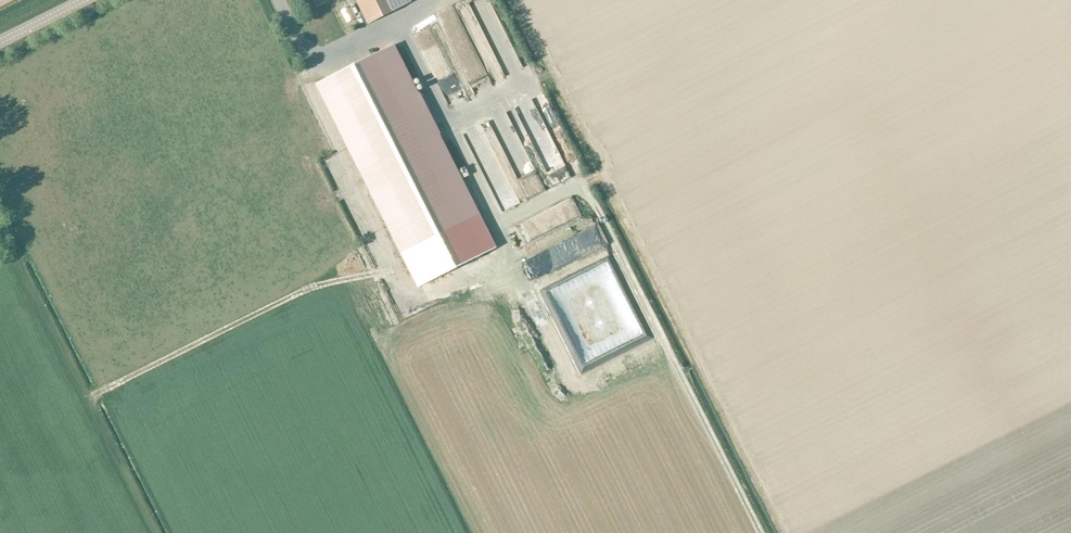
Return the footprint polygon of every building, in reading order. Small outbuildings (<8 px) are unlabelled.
[(399,8),(395,0),(356,0),(368,24),(399,8)] [(399,8),(412,2),(411,0),(395,0),(399,8)] [(424,3),(426,9),(443,2),(442,0),(432,0),(424,3)] [(486,36),(497,29),(493,21),(481,28),(486,36)] [(393,46),(318,83),(403,254),(420,287),(495,249),(478,216),(393,46)] [(444,103),(458,96),(446,71),(431,78),(444,103)] [(562,168),(572,164),(539,90),(529,94),(562,168)] [(500,108),(512,136),(520,133),(508,105),(500,108)] [(490,135),(494,142),(510,133),(507,126),(490,135)] [(556,161),(552,164),(547,157),(539,162),(550,182),(564,174),(556,161)]
